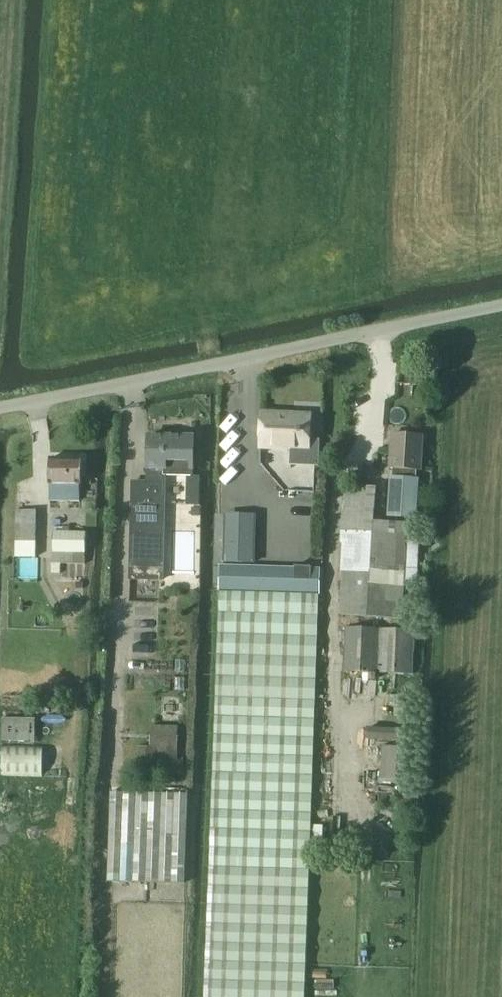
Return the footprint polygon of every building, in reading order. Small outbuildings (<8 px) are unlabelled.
[(311,415),(263,413),(262,447),(292,449),(291,464),(319,466),(320,440),(310,440),(311,415)] [(395,477),(391,477),(389,516),(417,518),(419,479),(415,479),(416,470),(421,470),(423,436),(393,434),(391,468),(396,469),(395,477)] [(193,476),(194,437),(149,436),(148,482),(133,482),(130,580),(163,580),(166,476),(193,476)] [(340,445),(333,454),(341,460),(348,452),(340,445)] [(82,485),(82,459),(51,458),(50,484),(53,484),(52,500),(82,500),(82,485)] [(377,489),(347,486),(342,542),(344,542),(340,615),(401,619),(407,523),(374,521),(377,489)] [(200,492),(188,492),(188,505),(200,505),(200,492)] [(37,541),(37,511),(17,511),(17,541),(37,541)] [(256,522),(226,521),(225,562),(255,562),(256,522)] [(54,553),(53,563),(62,563),(85,564),(86,554),(86,533),(54,532),(54,553)] [(410,539),(408,579),(419,580),(421,539),(410,539)] [(53,563),(53,573),(62,574),(62,563),(53,563)] [(295,567),(221,565),(220,592),(320,594),(320,568),(312,568),(312,567),(295,566),(295,567)] [(220,592),(205,996),(305,996),(320,594),(220,592)] [(346,627),(345,672),(413,674),(415,630),(346,627)] [(36,719),(3,717),(3,741),(35,742),(36,719)] [(139,748),(138,776),(156,777),(156,765),(158,766),(158,773),(183,774),(183,763),(184,760),(176,760),(178,729),(158,728),(157,749),(150,749),(139,748)] [(2,776),(43,777),(44,746),(3,745),(2,776)] [(111,792),(108,881),(185,883),(189,794),(111,792)]
